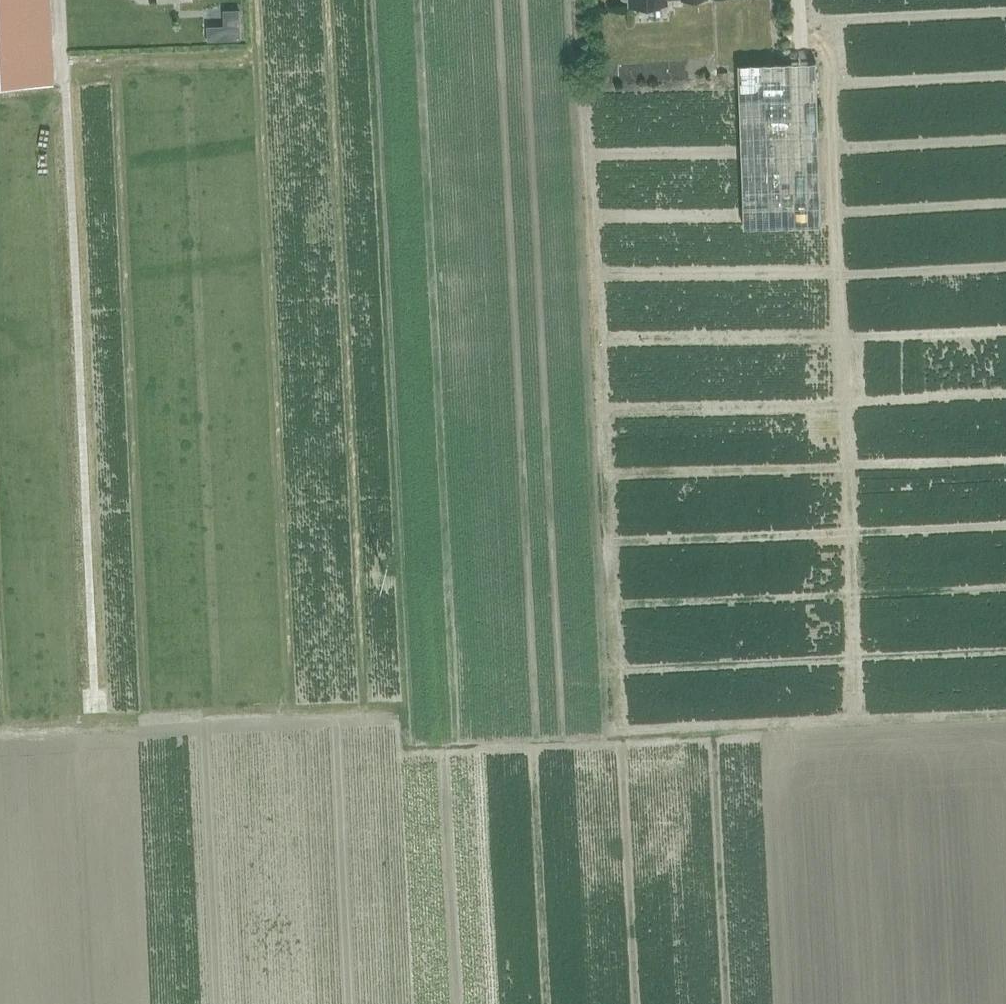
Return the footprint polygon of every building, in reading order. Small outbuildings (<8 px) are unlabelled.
[(54,83),(50,0),(0,0),(0,86),(54,83)] [(822,223),(816,61),(739,63),(745,225),(822,223)]
